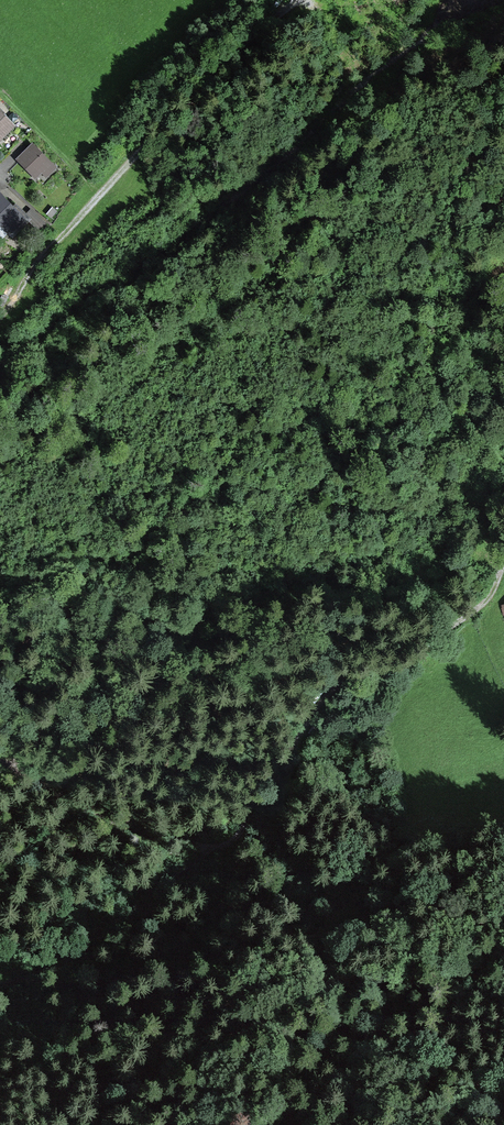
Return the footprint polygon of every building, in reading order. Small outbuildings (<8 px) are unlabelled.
[(16,125),(0,109),(0,142),(16,125)] [(57,167),(32,142),(15,159),(36,179),(41,174),(46,178),(57,167)] [(29,216),(16,203),(14,205),(0,192),(0,228),(11,239),(28,222),(37,232),(45,224),(33,212),(29,216)] [(50,255),(42,264),(47,268),(55,260),(50,255)]
